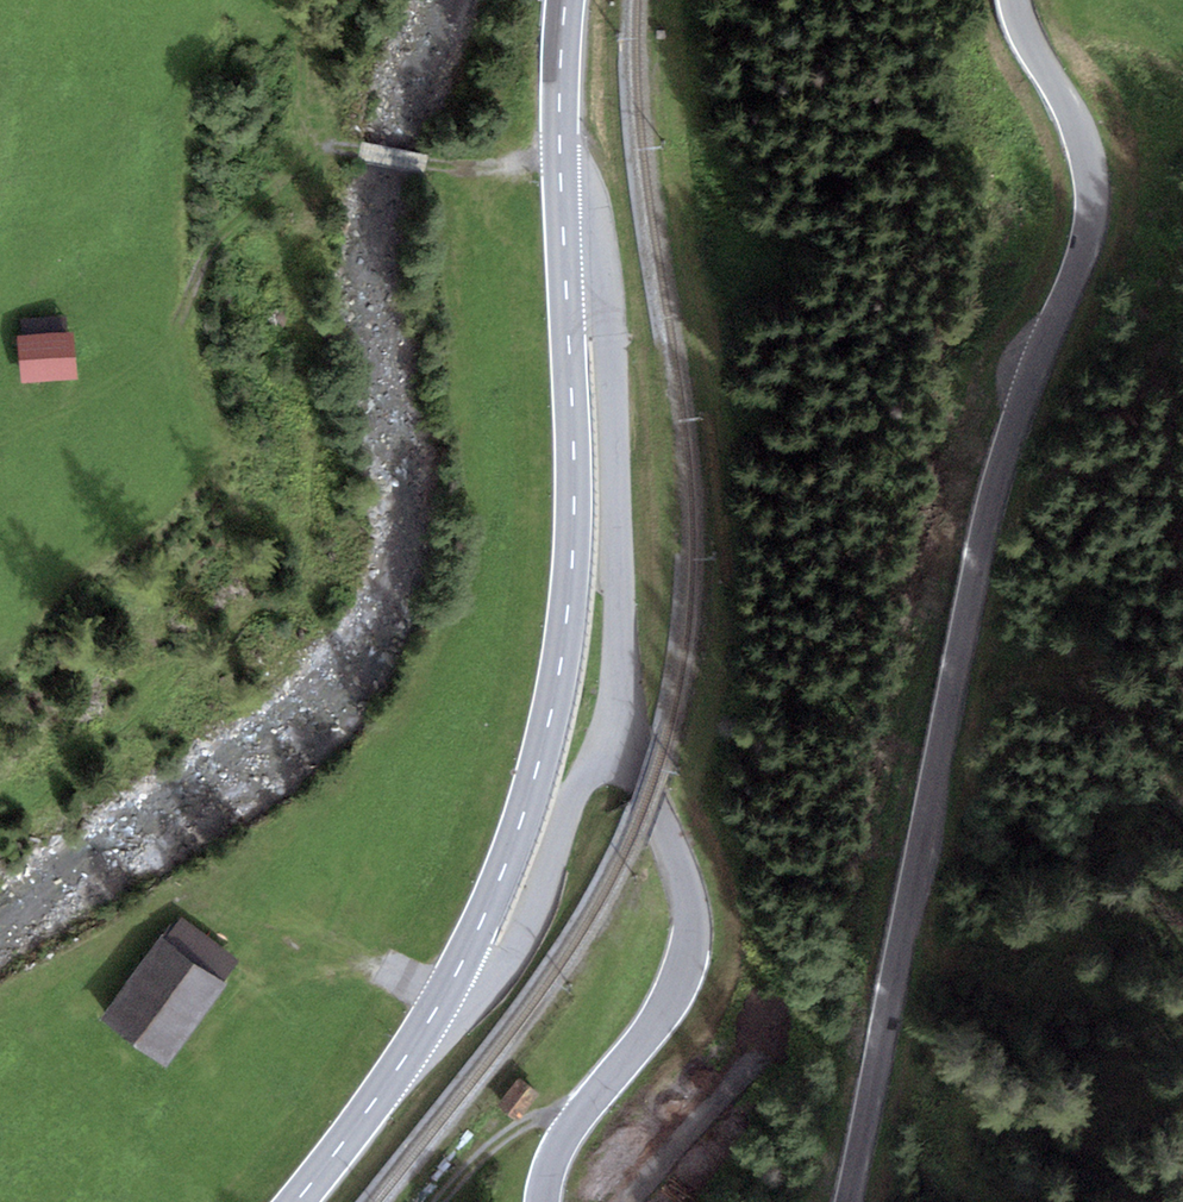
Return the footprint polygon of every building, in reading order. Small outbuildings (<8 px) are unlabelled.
[(65,322),(12,329),(19,380),(72,373),(65,322)] [(165,942),(221,981),(237,958),(181,920),(165,942)] [(165,942),(157,937),(102,1017),(176,1067),(231,988),(221,981),(165,942)] [(535,1095),(518,1081),(500,1105),(517,1118),(535,1095)]
